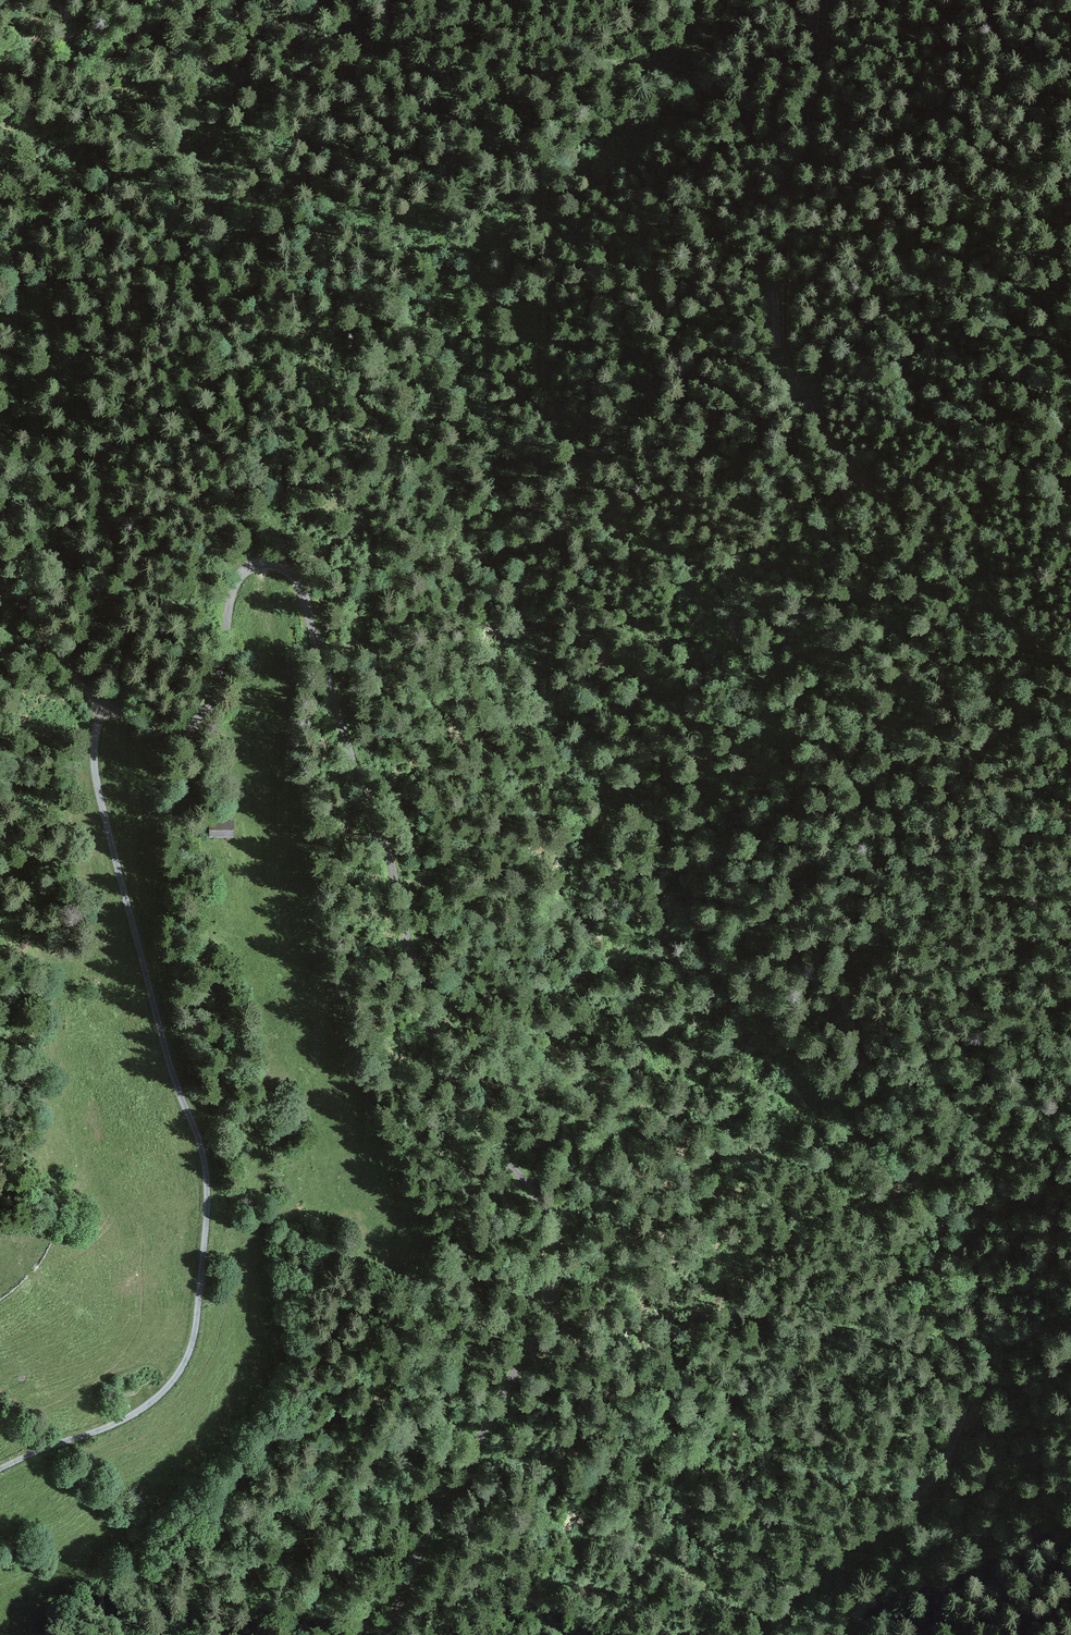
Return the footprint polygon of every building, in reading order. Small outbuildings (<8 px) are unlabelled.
[(210,822),(210,836),(233,836),(233,822),(210,822)]
